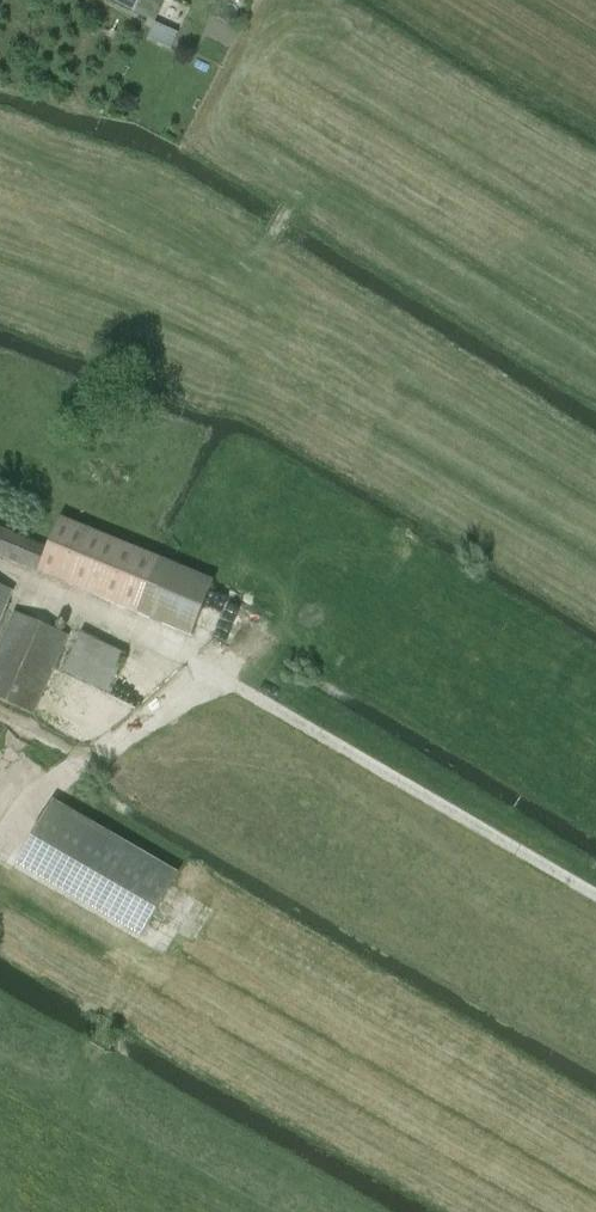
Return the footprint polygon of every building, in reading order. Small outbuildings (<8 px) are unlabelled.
[(163,1),(161,0),(133,0),(129,10),(154,21),(163,1)] [(171,49),(179,33),(155,22),(148,38),(171,49)] [(157,558),(59,518),(47,548),(0,529),(0,556),(38,571),(135,611),(192,635),(214,581),(157,558)] [(13,591),(0,585),(0,620),(13,591)] [(68,635),(16,612),(0,648),(0,700),(33,715),(68,635)] [(127,654),(82,632),(63,671),(108,693),(127,654)] [(53,802),(24,852),(148,924),(177,874),(53,802)]
